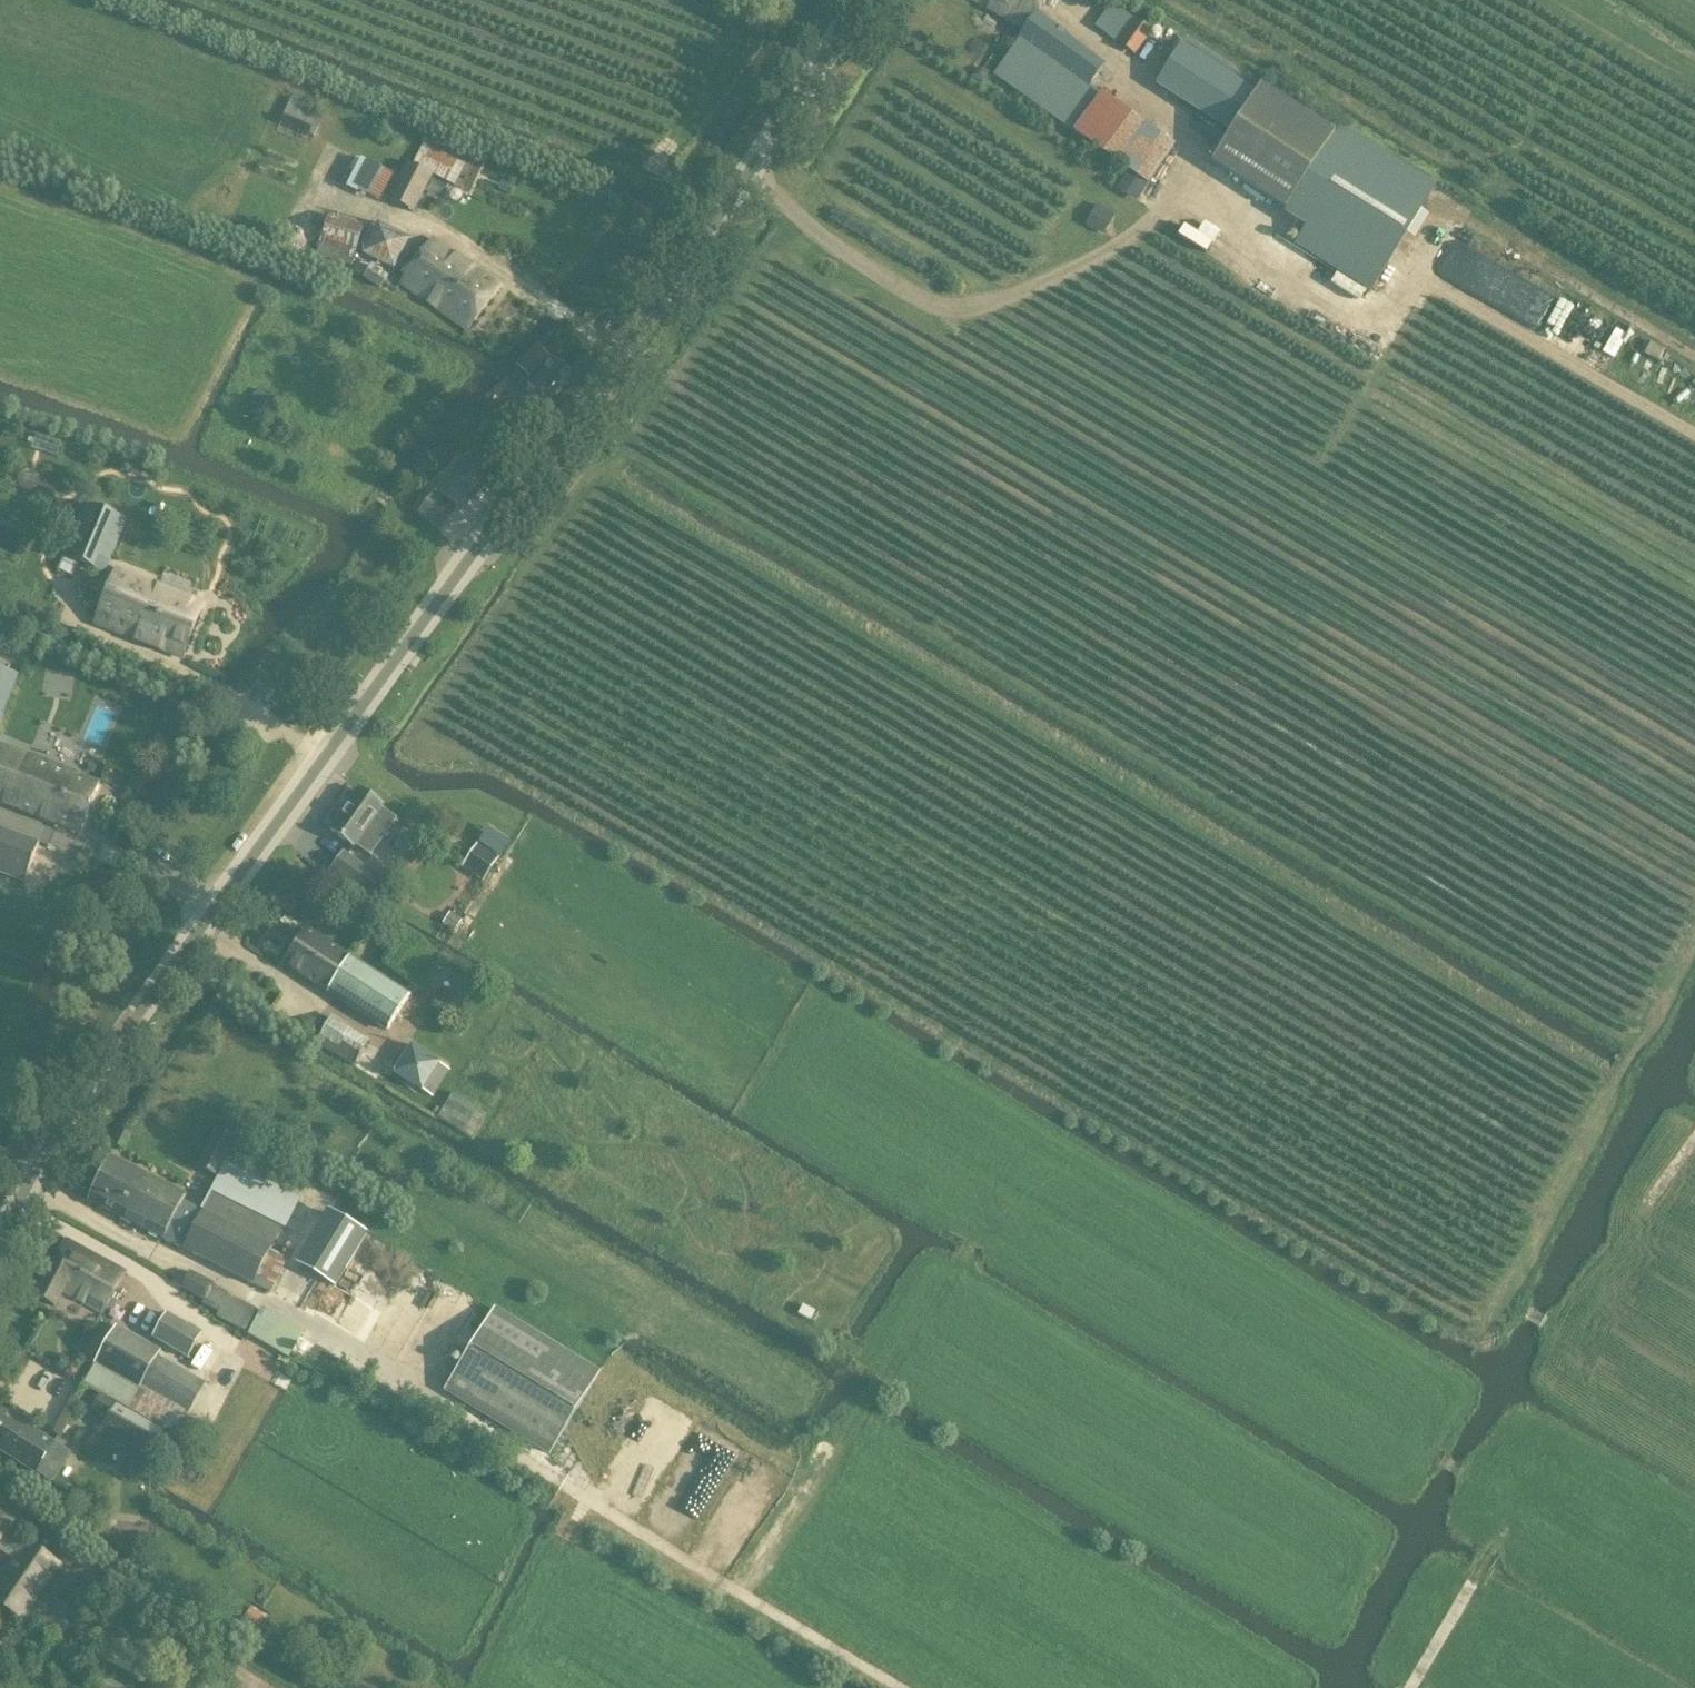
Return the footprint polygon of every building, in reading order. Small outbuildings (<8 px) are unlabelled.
[(1026,30),(1037,13),(1044,0),(972,0),(1026,30)] [(1112,4),(1095,27),(1117,43),(1134,55),(1151,32),(1134,20),(1112,4)] [(995,75),(1074,131),(1100,95),(1089,86),(1104,66),(1037,13),(1026,30),(995,75)] [(1180,46),(1156,83),(1230,131),(1211,162),(1285,210),(1301,220),(1294,231),(1301,236),(1295,245),(1369,293),(1383,273),(1434,193),(1337,130),(1334,135),(1260,87),(1254,94),(1180,46)] [(972,77),(984,85),(991,72),(984,67),(976,69),(972,77)] [(289,97),(279,122),(311,136),(322,111),(289,97)] [(425,145),(415,166),(416,167),(431,174),(432,175),(445,181),(455,160),(425,145)] [(357,156),(340,186),(372,204),(389,174),(357,156)] [(455,160),(445,181),(456,187),(467,166),(455,160)] [(431,174),(416,167),(415,166),(408,163),(389,200),(413,212),(431,174)] [(1127,170),(1116,185),(1136,200),(1147,185),(1127,170)] [(1098,206),(1086,224),(1101,233),(1113,215),(1098,206)] [(353,266),(363,227),(328,218),(318,256),(353,266)] [(378,222),(364,253),(394,267),(408,236),(378,222)] [(502,287),(432,239),(400,283),(467,331),(502,287)] [(1584,313),(1458,253),(1444,282),(1569,343),(1584,313)] [(371,266),(363,278),(380,289),(388,277),(371,266)] [(1271,279),(1265,288),(1284,301),(1290,293),(1271,279)] [(1598,352),(1612,359),(1625,334),(1611,327),(1598,352)] [(538,347),(517,368),(528,378),(548,357),(538,347)] [(519,394),(524,398),(542,411),(570,373),(552,359),(535,383),(529,379),(526,379),(523,380),(518,388),(518,391),(519,394)] [(263,409),(270,396),(257,389),(250,402),(263,409)] [(495,421),(503,408),(489,400),(482,412),(495,421)] [(434,494),(419,514),(440,530),(482,478),(464,464),(438,497),(434,494)] [(103,574),(126,520),(85,503),(63,557),(103,574)] [(183,659),(204,605),(115,569),(94,623),(183,659)] [(0,578),(0,599),(2,598),(3,598),(4,597),(5,596),(6,595),(7,594),(8,592),(8,591),(9,590),(9,588),(9,587),(8,585),(8,584),(7,582),(6,581),(5,580),(4,579),(3,579),(1,578),(0,578)] [(19,675),(0,667),(0,724),(19,675)] [(100,784),(2,746),(0,751),(0,803),(81,832),(100,784)] [(397,819),(381,808),(383,807),(359,790),(330,830),(354,847),(355,845),(371,856),(397,819)] [(40,843),(0,828),(0,873),(26,882),(40,843)] [(500,858),(478,843),(462,867),(484,882),(500,858)] [(344,853),(331,871),(367,896),(380,878),(344,853)] [(461,921),(465,915),(456,909),(452,915),(461,921)] [(455,931),(461,921),(452,915),(451,915),(445,925),(455,931)] [(388,1031),(410,997),(306,929),(284,963),(388,1031)] [(397,943),(384,964),(421,988),(441,957),(403,932),(396,943),(397,943)] [(354,1065),(369,1040),(331,1017),(316,1042),(354,1065)] [(412,1045),(393,1073),(421,1091),(440,1063),(412,1045)] [(435,1117),(473,1139),(488,1113),(450,1091),(435,1117)] [(123,1149),(131,1134),(120,1129),(112,1144),(123,1149)] [(216,1177),(235,1141),(215,1130),(196,1166),(216,1177)] [(185,1196),(110,1158),(89,1201),(163,1239),(182,1202),(185,1196)] [(270,1250),(282,1227),(212,1192),(202,1212),(182,1202),(163,1239),(253,1285),(270,1250)] [(66,1239),(35,1296),(55,1307),(63,1291),(103,1313),(126,1272),(66,1239)] [(335,1276),(348,1255),(325,1241),(312,1263),(335,1276)] [(270,1250),(253,1285),(270,1294),(288,1259),(270,1250)] [(205,1300),(214,1284),(190,1272),(182,1288),(205,1300)] [(312,1298),(331,1308),(339,1291),(320,1282),(312,1298)] [(550,1453),(599,1373),(495,1309),(446,1390),(550,1453)] [(187,1358),(201,1335),(166,1314),(153,1337),(187,1358)] [(117,1327),(85,1383),(127,1407),(140,1385),(156,1357),(159,1351),(117,1327)] [(56,1355),(53,1360),(54,1366),(59,1370),(65,1369),(68,1364),(67,1358),(62,1354),(56,1355)] [(156,1357),(140,1385),(190,1413),(205,1386),(156,1357)] [(12,1398),(43,1415),(65,1374),(34,1358),(12,1398)] [(101,1397),(93,1412),(105,1419),(102,1426),(146,1451),(158,1430),(114,1404),(101,1397)] [(0,1414),(0,1451),(23,1466),(24,1464),(52,1481),(69,1453),(53,1443),(46,1454),(35,1447),(42,1436),(2,1411),(0,1414)] [(13,1559),(24,1542),(8,1531),(16,1519),(0,1508),(0,1551),(13,1559)] [(59,1566),(24,1542),(13,1559),(0,1578),(0,1604),(23,1620),(59,1566)] [(251,1610),(244,1620),(257,1629),(264,1619),(251,1610)] [(112,1642),(104,1660),(133,1673),(141,1655),(112,1642)]
